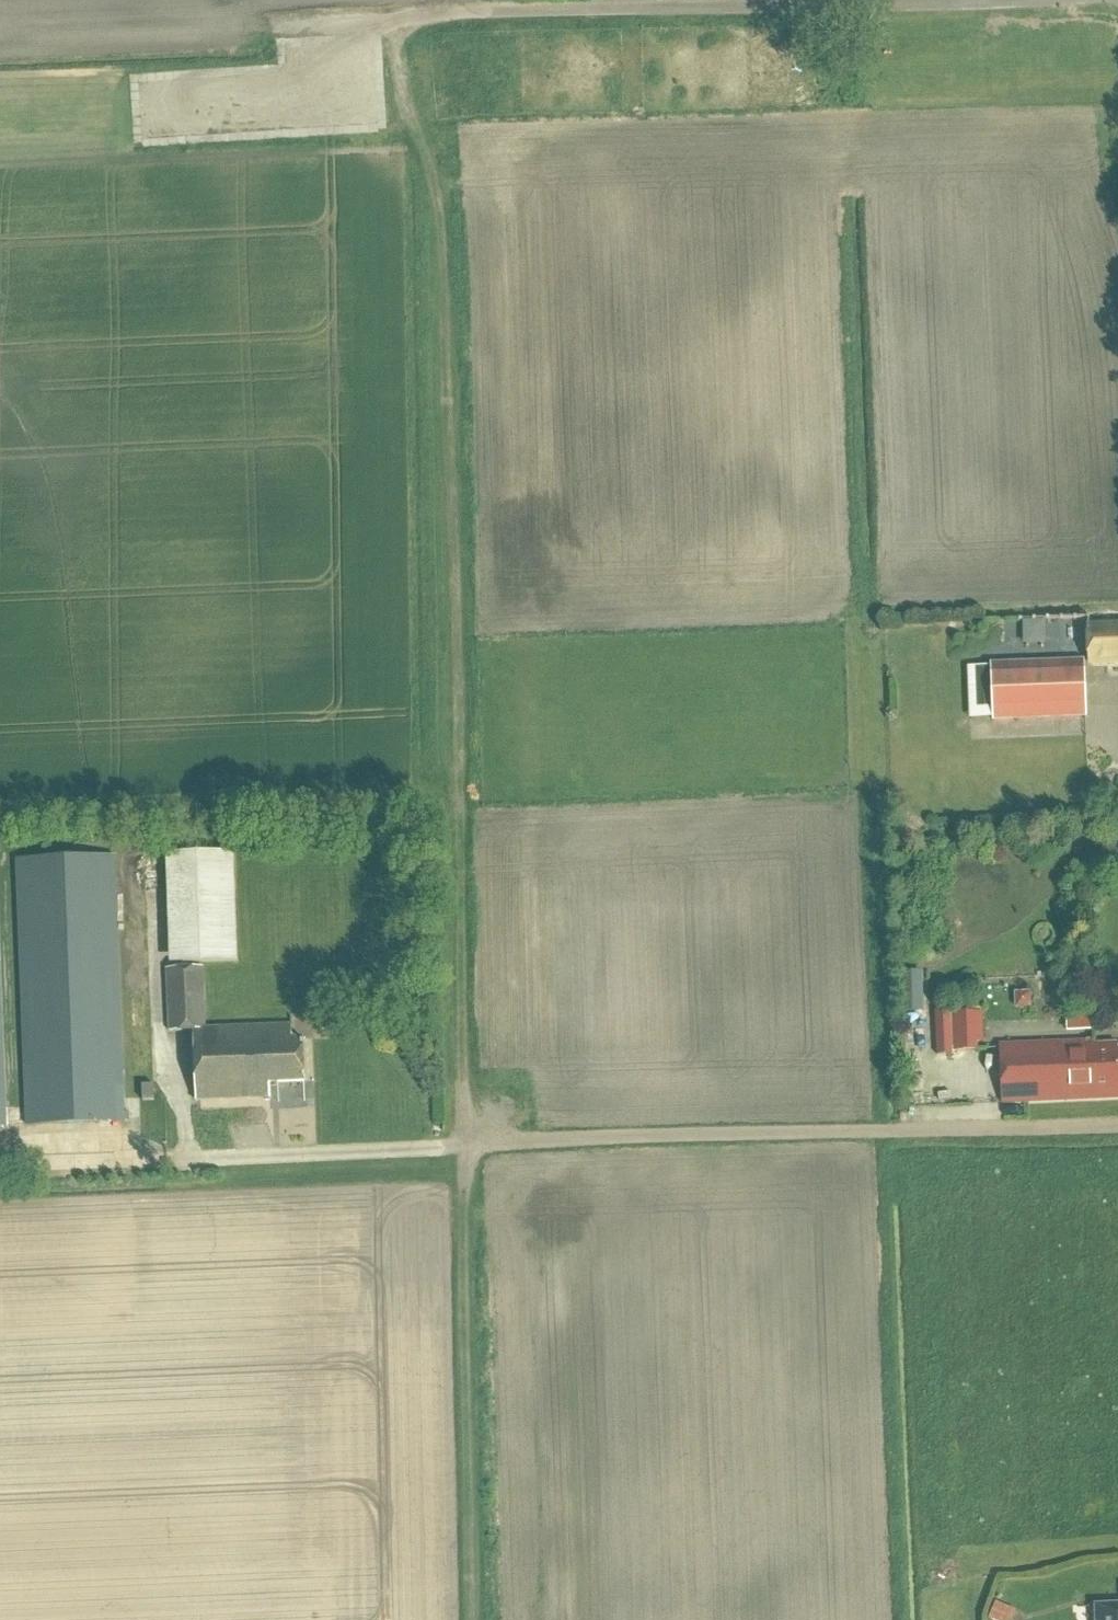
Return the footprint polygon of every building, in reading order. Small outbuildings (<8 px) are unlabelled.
[(1088,628),(1090,665),(1117,664),(1117,627),(1088,628)] [(991,664),(994,722),(1086,719),(1084,661),(991,664)] [(166,855),(170,965),(239,962),(235,852),(166,855)] [(114,856),(15,860),(25,1126),(130,1122),(130,1113),(124,1113),(114,856)] [(203,969),(167,971),(170,1033),(193,1032),(197,1101),(270,1097),(269,1085),(306,1083),(304,1041),(293,1042),(292,1027),(206,1031),(203,969)] [(918,1010),(916,970),(902,970),(904,1011),(918,1010)] [(984,1042),(983,1012),(951,1014),(950,1011),(935,1012),(937,1056),(952,1055),(952,1052),(978,1050),(978,1042),(984,1042)] [(1061,1013),(1061,1030),(1083,1030),(1084,1013),(1061,1013)] [(1094,1046),(1094,1041),(1001,1046),(1004,1104),(1117,1099),(1117,1044),(1094,1046)] [(989,1619),(1004,1619),(1009,1609),(996,1603),(989,1619)] [(1094,1604),(1094,1619),(1117,1619),(1117,1603),(1094,1604)]
